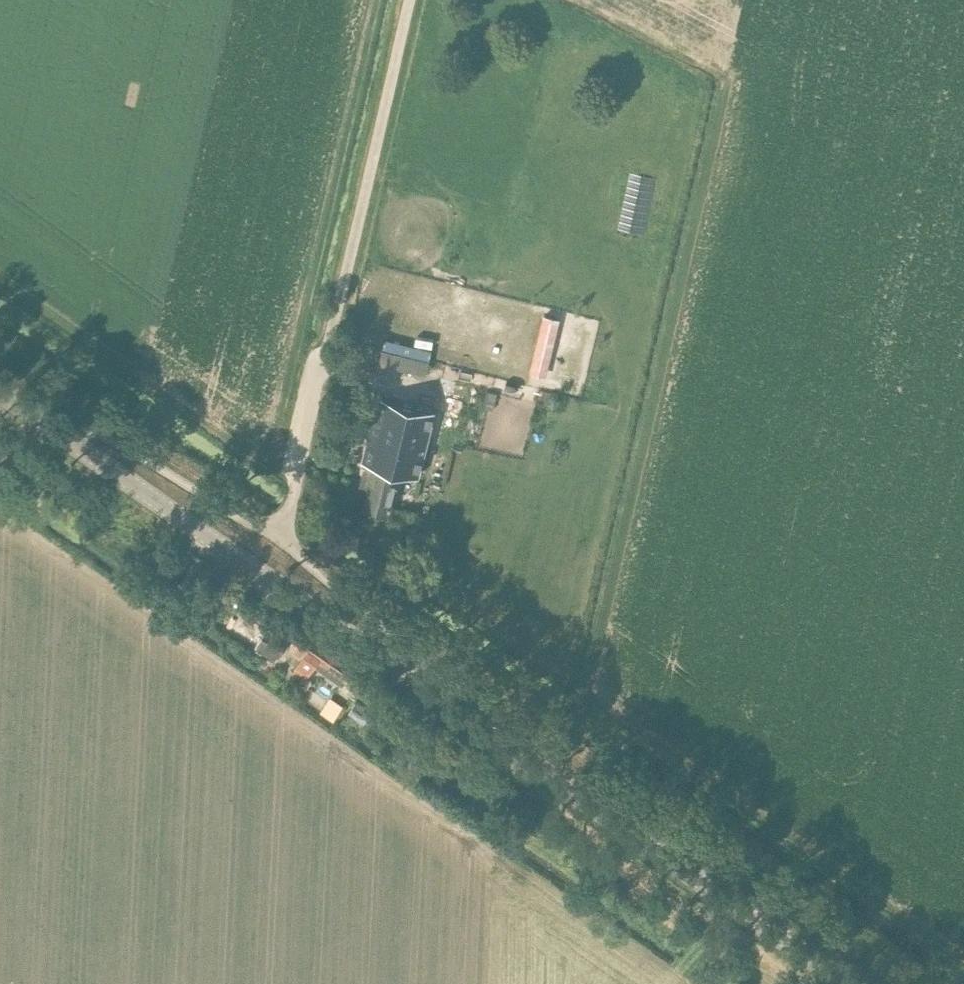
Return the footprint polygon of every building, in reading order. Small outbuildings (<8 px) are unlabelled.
[(543,315),(529,373),(546,377),(560,319),(543,315)] [(379,363),(396,367),(427,374),(430,360),(400,353),(383,349),(379,363)] [(497,394),(490,392),(486,408),(493,410),(497,394)] [(363,462),(369,464),(365,485),(372,486),(367,507),(390,513),(400,471),(420,476),(436,410),(379,396),(363,462)] [(452,434),(436,430),(431,448),(447,452),(452,434)] [(454,444),(452,450),(454,451),(460,453),(462,447),(456,445),(454,444)] [(304,626),(291,647),(302,655),(295,666),(308,675),(315,665),(342,683),(356,661),(304,626)] [(286,644),(265,631),(254,647),(276,661),(286,644)] [(354,703),(342,720),(342,721),(358,732),(358,731),(370,714),(354,703)]
